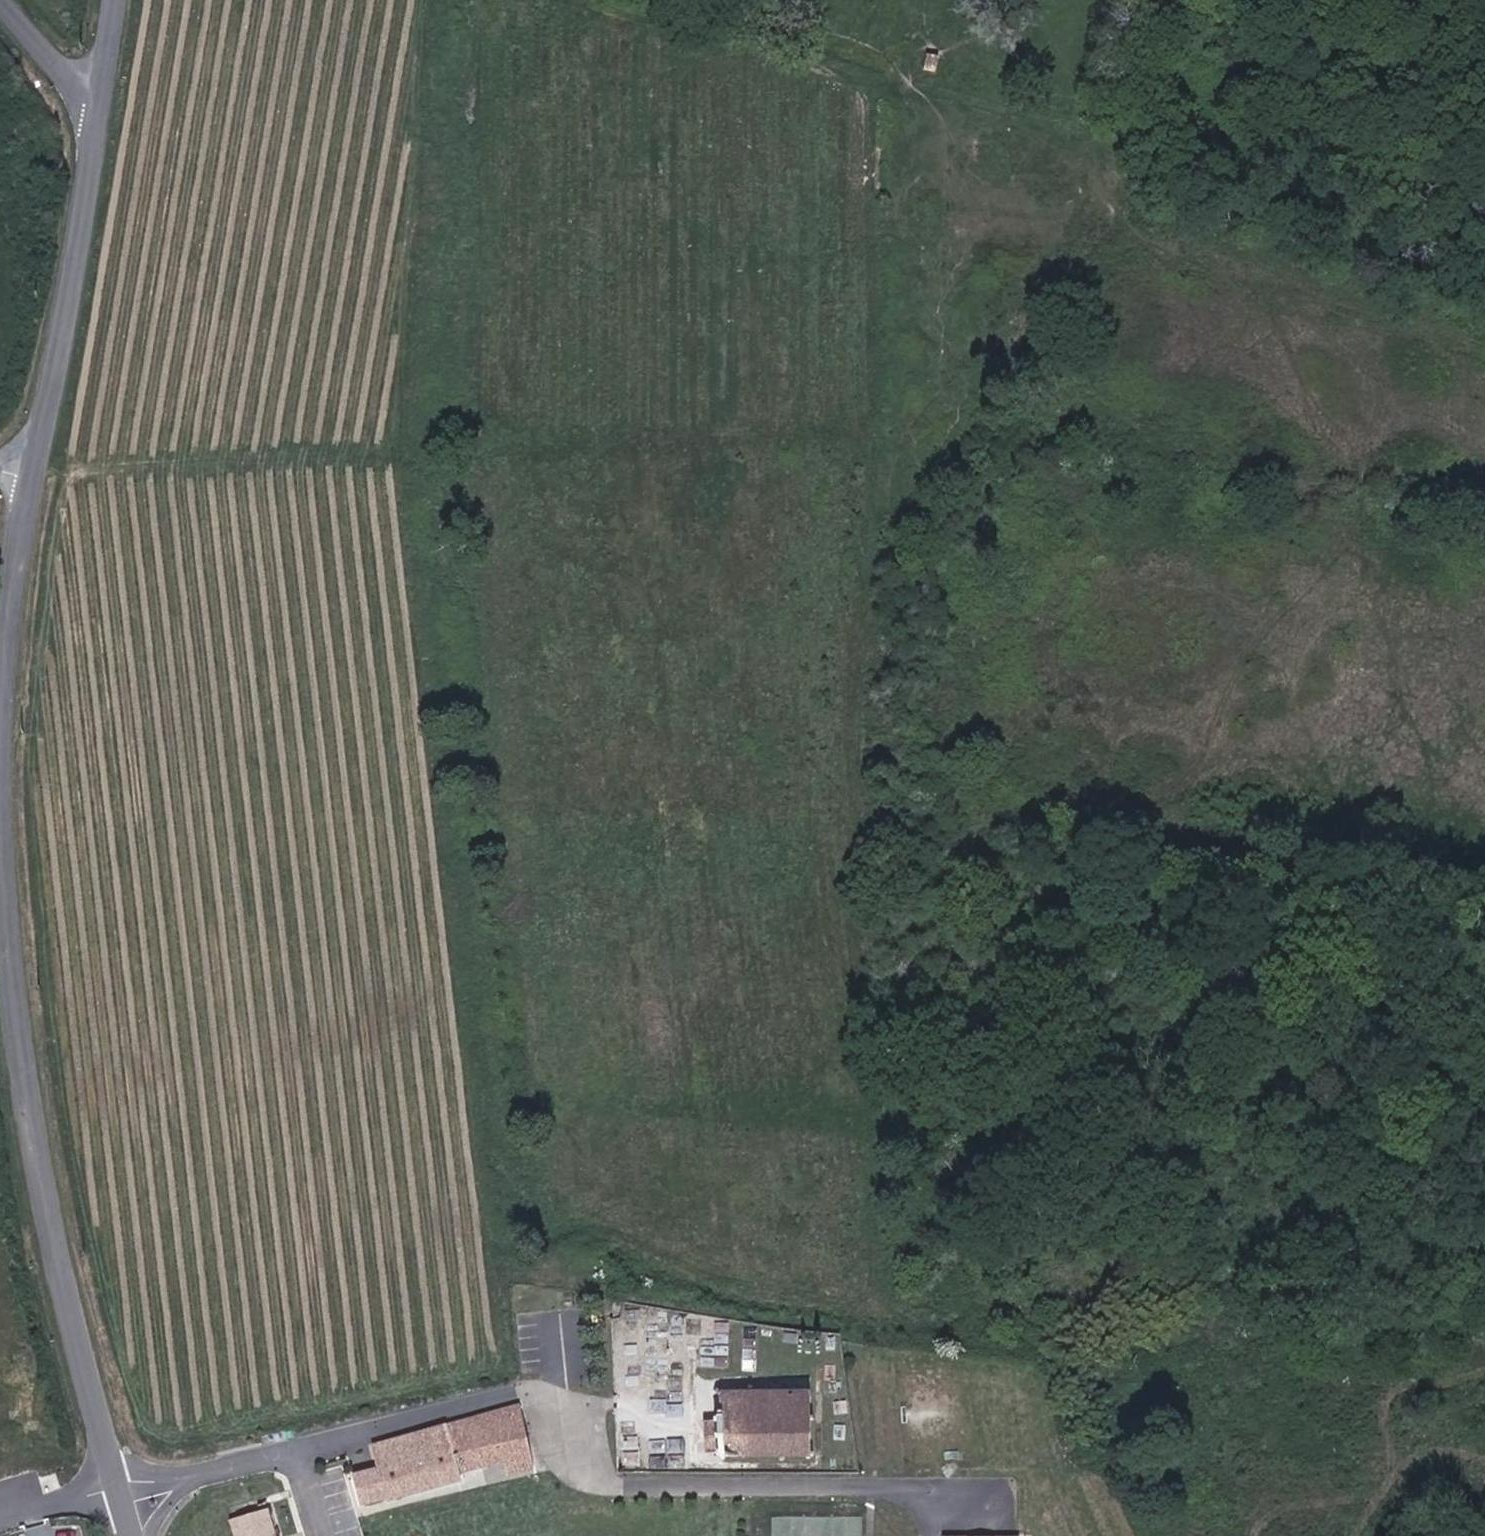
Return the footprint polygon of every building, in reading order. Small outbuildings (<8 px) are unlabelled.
[(716,1449),(715,1460),(827,1458),(827,1392),(715,1395),(715,1418),(705,1419),(704,1449),(716,1449)] [(383,1480),(395,1512),(471,1489),(468,1479),(505,1465),(511,1480),(536,1471),(521,1419),(532,1416),(529,1405),(518,1405),(372,1451),(383,1480)] [(373,1518),(395,1512),(383,1480),(362,1490),(373,1518)] [(272,1511),(233,1522),(237,1535),(279,1535),(272,1511)]
